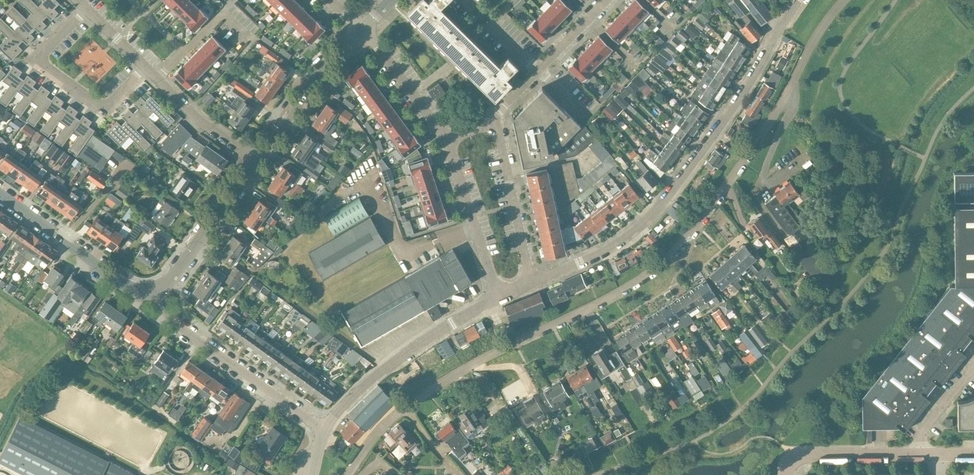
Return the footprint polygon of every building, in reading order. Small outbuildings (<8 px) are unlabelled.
[(51,20),(31,0),(18,0),(24,6),(31,13),(26,18),(13,5),(12,5),(39,32),(46,25),(42,20),(47,16),(51,20)] [(56,0),(43,0),(38,6),(32,0),(31,0),(51,20),(58,12),(54,8),(59,3),(56,0)] [(191,1),(190,0),(178,0),(171,7),(179,14),(191,1)] [(291,0),(276,0),(272,3),(280,11),(291,0)] [(300,6),(295,0),(291,0),(280,11),(288,19),(300,6)] [(471,37),(440,7),(444,3),(447,0),(428,0),(418,0),(409,9),(406,12),(411,17),(440,46),(455,60),(495,99),(512,82),(506,77),(510,73),(511,74),(518,67),(508,56),(503,61),(500,65),(471,37)] [(551,4),(564,17),(571,9),(563,0),(554,0),(551,4)] [(627,6),(640,18),(648,10),(638,0),(633,0),(627,6)] [(760,0),(726,0),(740,17),(748,10),(761,25),(772,15),(760,0)] [(185,23),(200,8),(199,9),(191,1),(179,14),(186,22),(185,22),(185,23)] [(564,17),(551,4),(543,12),(556,24),(564,17)] [(39,32),(12,5),(6,12),(12,18),(19,25),(14,30),(1,17),(0,18),(27,44),(34,37),(30,33),(35,28),(39,32)] [(295,26),(308,13),(300,6),(288,19),(295,26)] [(640,18),(627,6),(620,13),(633,26),(640,18)] [(194,31),(208,16),(200,8),(185,23),(194,31)] [(703,23),(711,14),(705,8),(697,17),(703,23)] [(556,24),(543,12),(536,19),(535,18),(549,33),(550,33),(549,32),(556,24)] [(302,34),(317,20),(316,20),(308,13),(295,26),(303,33),(302,34)] [(633,26),(620,13),(612,21),(625,34),(633,26)] [(761,32),(746,16),(742,19),(746,24),(742,28),(735,20),(733,22),(750,41),(752,40),(753,39),(755,38),(755,37),(761,32)] [(703,23),(697,17),(693,22),(700,29),(704,24),(703,23)] [(0,18),(0,30),(7,37),(0,44),(0,49),(11,60),(22,49),(18,45),(23,40),(27,44),(0,18)] [(549,33),(535,18),(527,27),(541,41),(549,33)] [(653,22),(649,27),(652,29),(656,25),(659,22),(656,19),(653,22)] [(310,42),(325,28),(317,20),(302,34),(310,42)] [(625,34),(612,21),(604,29),(618,42),(625,34)] [(699,32),(689,23),(684,29),(694,37),(699,32)] [(688,36),(680,30),(676,34),(684,41),(688,36)] [(751,48),(738,40),(740,38),(731,32),(725,42),(745,56),(751,48)] [(225,48),(212,35),(205,43),(218,55),(225,48)] [(599,35),(591,43),(604,56),(612,48),(599,35)] [(676,47),(680,42),(674,37),(670,41),(676,47)] [(281,82),(289,71),(283,67),(287,62),(257,41),(253,46),(273,60),(266,70),(270,73),(281,82)] [(671,54),(676,48),(668,42),(663,48),(671,54)] [(745,56),(725,42),(720,50),(741,63),(745,56)] [(218,55),(205,43),(197,50),(210,63),(218,55)] [(604,56),(591,43),(584,51),(597,63),(604,56)] [(671,56),(661,49),(656,55),(666,62),(671,56)] [(210,63),(197,50),(190,58),(202,71),(210,63)] [(741,63),(720,50),(715,58),(736,71),(741,63)] [(597,63),(584,51),(576,58),(575,57),(592,74),(592,73),(589,71),(597,63)] [(667,65),(655,55),(650,62),(662,71),(667,65)] [(592,74),(575,57),(567,66),(584,82),(592,74)] [(202,71),(190,58),(182,66),(181,65),(196,80),(196,79),(195,79),(202,71)] [(736,71),(715,58),(710,65),(718,70),(731,78),(736,71)] [(657,70),(649,63),(645,68),(653,75),(657,70)] [(353,85),(368,74),(369,74),(362,64),(360,66),(359,65),(355,68),(356,69),(344,78),(351,87),(354,85),(353,85)] [(28,75),(27,75),(24,80),(19,76),(22,71),(13,65),(2,80),(3,81),(9,85),(4,93),(3,93),(0,97),(0,101),(6,106),(28,75)] [(196,80),(181,65),(173,73),(188,88),(196,80)] [(731,78),(718,70),(710,65),(705,72),(708,74),(726,86),(731,78)] [(260,66),(256,72),(260,75),(264,70),(260,66)] [(649,75),(643,68),(637,73),(644,80),(649,75)] [(726,86),(708,74),(705,72),(700,80),(701,80),(708,85),(721,93),(726,86)] [(274,91),(281,82),(270,73),(263,83),(274,91)] [(648,83),(644,80),(637,73),(631,80),(641,90),(648,83)] [(374,83),(368,74),(353,85),(354,85),(360,94),(374,83)] [(20,116),(42,85),(41,85),(38,89),(32,86),(36,81),(28,75),(6,106),(17,91),(23,95),(18,103),(17,103),(12,110),(20,116)] [(764,100),(772,88),(774,89),(778,82),(774,79),(772,82),(766,78),(755,95),(764,100)] [(698,84),(696,87),(716,101),(721,93),(708,85),(701,80),(700,80),(698,84)] [(274,91),(263,83),(260,81),(257,85),(260,87),(255,93),(267,102),(274,91)] [(636,87),(631,81),(626,86),(631,92),(636,87)] [(366,102),(381,91),(374,83),(360,94),(366,102)] [(445,92),(439,83),(428,91),(434,99),(445,92)] [(34,125),(56,95),(55,95),(52,99),(46,96),(50,91),(42,85),(20,116),(31,101),(37,105),(31,113),(26,120),(34,125)] [(253,92),(244,85),(240,90),(250,97),(253,92)] [(580,125),(564,109),(564,108),(564,109),(541,87),(513,115),(512,111),(511,112),(522,165),(546,160),(580,125)] [(693,92),(691,95),(693,96),(711,108),(716,101),(696,87),(693,92)] [(244,95),(234,88),(231,93),(236,96),(241,100),(244,95)] [(601,102),(611,92),(608,89),(598,99),(601,102)] [(373,111),(387,100),(381,91),(366,102),(373,111)] [(207,105),(215,97),(211,93),(203,101),(207,105)] [(628,103),(618,94),(613,99),(623,108),(628,103)] [(48,135),(70,105),(69,105),(66,109),(60,106),(64,101),(56,95),(34,125),(34,126),(45,111),(51,115),(45,123),(40,130),(48,135)] [(141,97),(134,104),(162,132),(163,131),(148,117),(153,111),(162,120),(161,120),(168,126),(175,119),(150,95),(150,96),(145,101),(141,97)] [(228,100),(226,103),(232,107),(236,111),(248,119),(255,108),(248,104),(251,100),(244,95),(241,100),(236,96),(232,102),(228,100)] [(753,118),(761,105),(764,100),(755,95),(748,107),(746,111),(750,113),(748,115),(753,118)] [(379,120),(394,109),(387,100),(373,111),(379,120)] [(621,109),(612,100),(607,105),(617,114),(621,109)] [(707,113),(690,100),(687,104),(685,103),(682,106),(702,120),(707,113)] [(351,114),(339,105),(335,110),(327,103),(320,113),(331,121),(335,115),(345,122),(351,114)] [(162,132),(134,104),(138,108),(133,113),(129,109),(122,116),(150,144),(151,144),(145,138),(136,129),(141,123),(150,132),(149,132),(155,138),(162,132)] [(62,145),(84,115),(83,115),(80,119),(74,116),(78,111),(70,105),(48,135),(48,136),(59,121),(65,125),(59,133),(54,140),(62,145)] [(617,114),(607,105),(602,110),(612,119),(617,114)] [(702,120),(682,106),(680,110),(684,112),(681,116),(697,128),(702,120)] [(171,107),(167,110),(173,116),(176,112),(171,107)] [(385,128),(400,118),(394,109),(379,120),(385,128)] [(6,110),(1,117),(6,121),(11,113),(6,110)] [(241,129),(248,119),(236,111),(229,121),(241,129)] [(336,125),(331,121),(320,113),(313,123),(323,131),(320,135),(331,144),(335,139),(329,135),(336,125)] [(678,114),(673,121),(691,135),(697,128),(681,116),(678,114)] [(92,121),(84,115),(62,145),(62,146),(73,130),(79,135),(73,143),(68,150),(76,156),(95,130),(94,129),(88,125),(92,121)] [(150,144),(122,116),(126,120),(121,125),(117,121),(106,132),(120,145),(124,141),(129,136),(138,144),(137,145),(143,151),(150,144)] [(22,123),(15,118),(12,123),(19,128),(22,123)] [(392,137),(406,126),(400,118),(385,128),(392,137)] [(673,121),(672,120),(666,128),(670,131),(673,127),(676,129),(674,133),(686,142),(691,135),(673,121)] [(174,129),(159,145),(170,155),(180,145),(182,146),(185,142),(186,141),(201,152),(205,147),(205,146),(191,136),(192,135),(179,123),(174,129)] [(595,139),(583,125),(557,152),(558,159),(575,155),(587,145),(595,139)] [(413,135),(406,126),(392,137),(390,138),(396,147),(413,135)] [(40,142),(45,136),(37,131),(33,137),(40,142)] [(663,132),(661,135),(663,137),(681,149),(686,142),(674,133),(671,137),(666,134),(663,132)] [(306,133),(298,143),(321,159),(322,160),(325,157),(323,155),(318,152),(321,144),(317,141),(306,133)] [(396,147),(395,148),(402,157),(405,155),(407,158),(413,155),(420,152),(416,147),(421,143),(414,134),(413,135),(396,147)] [(125,157),(93,135),(86,145),(108,159),(111,155),(121,162),(125,157)] [(661,135),(659,138),(661,140),(666,144),(663,148),(675,157),(681,149),(663,137),(661,135)] [(147,136),(145,138),(151,144),(152,145),(155,141),(150,136),(147,136)] [(596,138),(595,139),(587,145),(602,162),(610,155),(596,138)] [(334,146),(326,140),(322,145),(331,151),(334,146)] [(298,143),(291,153),(308,165),(304,170),(316,178),(319,173),(314,169),(318,163),(321,159),(298,143)] [(724,143),(721,148),(726,152),(730,147),(724,143)] [(56,159),(62,150),(53,144),(48,151),(52,154),(51,156),(56,159)] [(108,159),(86,145),(79,154),(101,170),(103,167),(103,168),(105,166),(104,165),(108,159)] [(201,152),(197,158),(202,161),(199,165),(210,172),(212,169),(217,172),(226,160),(205,146),(205,147),(201,152)] [(23,149),(19,147),(12,156),(7,153),(0,163),(0,166),(7,171),(23,149)] [(675,157),(663,148),(660,152),(655,148),(653,151),(670,164),(675,157)] [(24,165),(20,162),(27,152),(23,149),(7,171),(16,177),(24,165)] [(718,169),(726,158),(723,155),(715,149),(704,163),(708,166),(710,163),(714,167),(715,166),(718,169)] [(67,167),(74,156),(65,150),(57,161),(67,167)] [(670,164),(653,151),(651,150),(645,157),(665,171),(670,164)] [(415,160),(408,162),(411,173),(430,167),(430,168),(431,167),(427,156),(422,158),(420,152),(413,155),(415,160)] [(616,163),(613,159),(610,155),(602,162),(608,169),(616,163)] [(628,166),(619,155),(613,159),(616,163),(617,162),(623,170),(628,166)] [(24,183),(40,161),(36,158),(29,168),(24,165),(16,177),(24,183)] [(75,158),(72,163),(77,167),(81,162),(75,158)] [(144,163),(138,172),(145,176),(150,167),(149,166),(152,162),(148,158),(144,163)] [(381,158),(378,161),(381,170),(385,169),(388,168),(381,158)] [(657,181),(639,160),(635,163),(643,173),(636,178),(646,190),(657,181)] [(42,177),(37,174),(44,164),(40,161),(24,183),(33,190),(42,177)] [(573,167),(572,162),(560,165),(561,170),(573,167)] [(608,169),(602,162),(598,165),(604,173),(608,169)] [(283,166),(275,176),(288,185),(292,188),(297,191),(300,193),(304,188),(300,186),(296,183),(303,173),(291,164),(287,169),(283,166)] [(344,164),(339,171),(345,175),(350,168),(344,164)] [(604,173),(598,165),(594,168),(600,176),(604,173)] [(85,169),(79,177),(84,181),(91,170),(87,167),(85,170),(85,169)] [(393,179),(389,167),(388,168),(385,169),(381,170),(385,182),(389,181),(393,179)] [(433,177),(430,168),(430,167),(411,173),(410,173),(414,184),(416,184),(416,183),(433,177)] [(600,176),(594,168),(589,172),(595,180),(600,176)] [(708,173),(701,168),(699,172),(705,176),(708,173)] [(89,175),(88,176),(103,187),(108,180),(103,177),(93,170),(89,175)] [(550,184),(547,170),(527,174),(530,188),(550,184)] [(595,180),(589,172),(586,175),(592,183),(595,180)] [(953,172),(954,201),(973,201),(973,172),(953,172)] [(46,199),(61,176),(57,174),(51,184),(46,180),(37,192),(46,199)] [(185,200),(196,184),(182,175),(171,190),(185,200)] [(592,183),(586,175),(581,178),(587,186),(592,183)] [(63,192),(59,189),(65,179),(61,176),(46,199),(54,205),(63,192)] [(280,195),(288,185),(275,176),(268,186),(280,195)] [(436,188),(433,177),(416,183),(416,184),(419,193),(436,188)] [(587,186),(581,178),(576,179),(576,183),(578,189),(579,193),(587,186)] [(830,264),(799,223),(802,221),(787,201),(791,198),(792,200),(799,195),(800,196),(805,193),(801,186),(796,190),(789,181),(774,192),(776,195),(764,203),(788,235),(784,238),(817,281),(830,264)] [(578,189),(576,183),(564,186),(565,191),(578,189)] [(638,196),(628,183),(620,190),(630,202),(638,196)] [(553,197),(550,184),(530,188),(533,202),(553,197)] [(125,199),(130,192),(121,185),(116,193),(125,199)] [(630,202),(620,190),(616,185),(609,190),(613,196),(622,208),(630,202)] [(63,211),(79,189),(74,186),(67,195),(63,192),(54,205),(63,211)] [(292,188),(288,193),(293,197),(297,191),(292,188)] [(440,198),(436,188),(419,193),(422,203),(423,204),(440,198)] [(79,189),(63,211),(71,217),(80,204),(82,201),(78,198),(82,191),(79,189)] [(571,199),(579,193),(578,189),(565,191),(568,200),(571,199)] [(112,192),(108,197),(119,205),(122,200),(112,192)] [(622,208),(613,196),(605,202),(615,214),(622,208)] [(556,211),(553,197),(533,202),(536,215),(556,211)] [(167,225),(178,209),(161,198),(158,202),(162,204),(154,216),(167,225)] [(289,204),(279,198),(276,203),(285,209),(289,204)] [(335,237),(370,217),(359,198),(324,218),(335,237)] [(443,208),(440,198),(423,204),(422,203),(420,204),(423,214),(424,215),(443,208)] [(579,206),(574,199),(568,204),(574,210),(579,206)] [(259,200),(251,210),(264,219),(269,222),(272,217),(270,216),(277,207),(274,205),(267,200),(264,204),(259,200)] [(615,214),(605,202),(597,208),(607,220),(615,214)] [(127,211),(123,218),(126,220),(128,217),(129,218),(135,210),(130,207),(127,211)] [(444,207),(443,208),(424,215),(423,214),(422,215),(426,226),(448,219),(444,207)] [(954,207),(954,285),(950,285),(861,396),(862,427),(899,427),(903,430),(929,398),(925,395),(935,382),(939,385),(965,353),(961,350),(971,337),(973,339),(973,207),(954,207)] [(607,220),(597,208),(589,214),(599,227),(607,220)] [(9,216),(0,210),(0,228),(9,216)] [(257,229),(264,219),(251,210),(244,220),(249,224),(247,227),(254,234),(258,229),(257,229)] [(96,236),(106,223),(112,214),(108,211),(102,220),(97,217),(88,230),(96,236)] [(559,225),(556,211),(536,215),(539,229),(559,225)] [(599,227),(589,214),(582,220),(592,233),(599,227)] [(17,222),(9,216),(0,228),(0,234),(2,231),(8,234),(17,222)] [(105,242),(121,220),(116,217),(110,226),(106,223),(96,236),(105,242)] [(324,280),(385,244),(370,217),(308,253),(324,280)] [(771,235),(758,217),(749,224),(758,236),(763,232),(774,247),(780,243),(773,233),(771,235)] [(155,225),(144,218),(140,224),(150,231),(155,225)] [(121,220),(105,242),(114,248),(123,235),(128,227),(124,224),(125,223),(121,220)] [(592,233),(582,220),(574,226),(582,237),(584,239),(592,233)] [(19,242),(28,230),(20,224),(11,237),(16,240),(11,247),(15,250),(16,249),(20,243),(19,242)] [(288,225),(283,232),(288,235),(294,229),(288,225)] [(408,226),(404,227),(407,236),(413,234),(410,225),(408,226)] [(562,238),(560,231),(559,225),(539,229),(542,243),(562,238)] [(582,237),(574,226),(573,225),(560,231),(562,238),(563,244),(582,237)] [(24,257),(38,237),(28,230),(19,242),(20,243),(16,249),(21,252),(20,254),(21,254),(12,268),(14,270),(24,257)] [(649,233),(644,238),(653,247),(659,242),(654,238),(657,235),(653,230),(650,233),(649,233)] [(155,253),(164,241),(154,233),(145,246),(143,245),(136,255),(151,265),(158,255),(155,253)] [(239,254),(246,244),(233,235),(226,245),(239,254)] [(39,256),(48,244),(38,237),(24,257),(14,270),(18,272),(27,259),(33,263),(38,255),(39,256)] [(257,268),(273,251),(255,238),(251,244),(253,245),(251,248),(253,250),(246,260),(257,268)] [(565,252),(563,244),(562,238),(542,243),(545,256),(565,252)] [(273,251),(277,245),(272,241),(269,245),(267,243),(266,245),(273,251)] [(47,263),(53,254),(56,250),(48,244),(39,256),(38,255),(33,263),(37,266),(42,259),(47,263)] [(232,264),(239,254),(226,245),(219,255),(224,259),(222,261),(233,269),(235,266),(232,264)] [(750,262),(755,257),(744,245),(736,253),(754,274),(757,271),(750,262)] [(361,345),(472,282),(452,248),(342,312),(361,345)] [(612,277),(638,263),(638,261),(641,260),(636,251),(611,265),(615,271),(610,274),(612,277)] [(754,274),(736,253),(727,260),(738,272),(743,268),(751,277),(754,274)] [(791,254),(783,260),(786,263),(794,258),(791,254)] [(727,260),(718,268),(729,280),(733,284),(737,289),(740,286),(736,281),(741,276),(738,273),(738,272),(727,260)] [(56,290),(58,287),(64,278),(62,276),(63,274),(63,273),(60,271),(61,270),(54,264),(48,273),(44,271),(39,279),(42,281),(44,278),(51,283),(49,285),(52,288),(44,299),(47,301),(55,290),(56,290)] [(235,266),(233,269),(229,274),(242,283),(249,276),(235,266)] [(777,279),(767,267),(761,272),(771,284),(777,279)] [(36,282),(39,279),(44,271),(41,268),(33,280),(36,282)] [(729,280),(718,268),(710,276),(721,288),(729,280)] [(214,291),(223,279),(216,274),(215,276),(208,271),(201,281),(213,290),(214,291)] [(242,283),(229,274),(225,280),(237,289),(242,283)] [(566,294),(585,286),(580,274),(561,282),(562,285),(547,291),(552,304),(567,298),(566,294)] [(64,305),(80,283),(71,276),(61,290),(58,287),(56,290),(55,290),(47,301),(39,312),(49,319),(60,302),(64,305)] [(255,287),(258,282),(252,277),(249,282),(255,287)] [(719,300),(705,280),(696,285),(708,305),(710,306),(719,300)] [(217,293),(214,291),(213,290),(201,281),(194,291),(195,292),(194,293),(199,296),(200,295),(201,296),(195,304),(209,314),(215,306),(206,299),(210,294),(214,297),(217,293)] [(11,294),(16,287),(9,282),(4,289),(11,294)] [(79,302),(88,290),(87,290),(88,289),(84,286),(83,287),(80,284),(80,283),(64,305),(68,308),(68,307),(75,312),(81,303),(79,302)] [(708,305),(696,285),(687,292),(699,311),(708,305)] [(267,295),(271,291),(264,286),(261,291),(267,295)] [(82,303),(76,312),(80,315),(83,310),(88,314),(100,297),(94,294),(90,292),(82,303)] [(544,314),(541,307),(544,306),(539,292),(503,307),(511,328),(544,314)] [(699,311),(687,292),(678,297),(690,317),(699,311)] [(690,317),(678,297),(669,303),(683,325),(692,320),(690,317)] [(107,321),(116,308),(105,301),(92,319),(96,322),(100,316),(107,321)] [(287,303),(283,307),(288,311),(292,306),(287,303)] [(683,325),(669,303),(660,309),(673,329),(679,326),(680,328),(683,325)] [(441,314),(436,304),(427,309),(432,319),(441,314)] [(227,332),(237,319),(232,316),(236,311),(230,307),(217,325),(227,332)] [(113,334),(126,316),(116,308),(107,321),(113,326),(109,331),(113,334)] [(294,323),(302,314),(297,309),(288,318),(294,323)] [(673,329),(660,309),(651,315),(660,330),(664,335),(673,329)] [(719,309),(711,314),(721,328),(728,323),(719,309)] [(771,313),(762,319),(767,325),(775,318),(771,313)] [(73,314),(68,322),(73,325),(78,317),(73,314)] [(236,339),(246,326),(242,323),(245,318),(240,314),(237,319),(227,332),(236,339)] [(310,320),(304,314),(300,320),(306,325),(310,320)] [(781,314),(776,318),(781,324),(786,320),(781,314)] [(660,330),(651,315),(641,321),(651,336),(655,341),(664,335),(660,330)] [(85,333),(92,323),(87,320),(80,330),(85,333)] [(481,321),(463,330),(464,331),(469,342),(480,336),(479,335),(487,331),(482,320),(481,321)] [(134,321),(125,334),(134,340),(127,350),(140,358),(146,350),(140,345),(149,332),(134,321)] [(245,346),(255,332),(251,329),(254,325),(249,321),(246,326),(236,339),(245,346)] [(651,336),(641,321),(632,327),(642,342),(644,345),(648,342),(646,339),(651,336)] [(320,327),(313,322),(309,327),(316,332),(320,327)] [(632,327),(623,332),(635,351),(637,354),(641,351),(637,345),(642,342),(632,327)] [(255,352),(264,339),(260,336),(263,331),(258,328),(255,332),(245,346),(255,352)] [(322,328),(314,337),(319,341),(328,332),(322,328)] [(757,329),(751,334),(752,335),(761,347),(767,342),(757,329)] [(464,331),(455,336),(460,346),(469,342),(464,331)] [(637,354),(635,351),(623,332),(614,338),(622,351),(621,352),(626,361),(637,354)] [(264,359),(273,345),(269,342),(272,338),(267,334),(264,339),(255,352),(264,359)] [(678,341),(674,335),(667,339),(671,346),(678,341)] [(334,336),(328,342),(336,348),(342,342),(334,336)] [(710,337),(706,340),(712,350),(717,347),(710,337)] [(273,366),(283,352),(278,349),(282,345),(277,341),(273,345),(264,359),(273,366)] [(697,341),(692,344),(698,353),(703,349),(697,341)] [(722,341),(716,345),(722,352),(727,349),(722,341)] [(342,342),(336,348),(343,353),(349,347),(342,342)] [(664,353),(668,360),(676,355),(670,346),(666,349),(667,351),(664,353)] [(282,372),(292,359),(287,355),(291,351),(286,348),(283,352),(273,366),(282,372)] [(593,355),(598,363),(593,366),(601,378),(618,367),(625,377),(626,380),(631,377),(630,374),(616,351),(608,356),(603,348),(599,351),(597,350),(593,353),(593,355)] [(168,372),(177,359),(163,350),(155,362),(161,367),(160,369),(165,374),(166,373),(166,374),(168,371),(168,372)] [(362,357),(353,350),(347,355),(357,361),(362,357)] [(291,379),(301,365),(297,362),(300,358),(295,354),(292,359),(282,372),(291,379)] [(366,367),(371,363),(362,357),(357,361),(355,363),(361,370),(365,366),(366,367)] [(192,379),(200,368),(189,360),(181,371),(192,379)] [(300,385),(310,371),(306,368),(309,364),(304,361),(301,365),(291,379),(300,385)] [(116,363),(112,369),(117,372),(120,366),(116,363)] [(723,364),(717,368),(722,375),(728,371),(723,364)] [(598,400),(587,381),(593,378),(585,365),(576,371),(589,393),(594,402),(598,400)] [(694,365),(689,368),(693,376),(699,372),(694,365)] [(309,392),(319,378),(314,375),(318,371),(313,367),(310,371),(300,385),(309,392)] [(198,391),(202,386),(209,375),(200,368),(192,379),(185,389),(189,391),(192,387),(198,391)] [(589,393),(576,371),(567,376),(580,399),(585,396),(592,408),(596,405),(594,402),(589,393)] [(165,374),(160,382),(165,385),(170,377),(166,374),(166,373),(165,374)] [(318,398),(328,385),(324,381),(327,377),(322,374),(319,378),(309,392),(318,398)] [(211,393),(219,382),(209,375),(202,386),(211,393)] [(703,381),(698,384),(702,390),(711,385),(705,375),(701,377),(703,381)] [(701,389),(692,376),(684,382),(692,395),(701,389)] [(327,405),(337,391),(333,388),(336,384),(331,380),(328,385),(318,398),(327,405)] [(568,395),(560,380),(550,386),(558,401),(557,402),(561,410),(566,407),(562,399),(568,395)] [(609,395),(601,381),(596,384),(604,398),(609,395)] [(222,400),(230,389),(219,382),(211,393),(222,400)] [(352,420),(340,431),(353,444),(395,401),(377,384),(347,414),(352,420)] [(558,401),(550,386),(544,389),(552,404),(550,406),(552,409),(554,408),(557,412),(561,410),(557,402),(558,401)] [(638,406),(645,402),(636,386),(629,390),(638,406)] [(163,391),(156,402),(161,405),(168,395),(163,391)] [(214,421),(210,427),(221,435),(226,428),(232,432),(250,403),(234,392),(214,421)] [(680,403),(673,392),(666,397),(673,408),(680,403)] [(683,394),(678,397),(681,402),(687,399),(683,394)] [(525,405),(517,409),(526,426),(533,422),(534,423),(536,424),(538,424),(541,423),(542,420),(542,418),(540,415),(543,413),(533,395),(523,401),(525,405)] [(973,396),(969,398),(967,399),(962,400),(957,400),(957,427),(973,427),(973,396)] [(520,405),(516,398),(506,403),(510,411),(520,405)] [(214,420),(223,407),(219,403),(209,416),(214,420)] [(173,407),(169,413),(172,416),(177,419),(181,415),(182,413),(173,407)] [(488,423),(481,413),(476,416),(469,407),(459,414),(463,420),(458,424),(466,435),(468,437),(472,438),(474,437),(476,434),(477,431),(476,428),(480,425),(481,428),(488,423)] [(19,415),(0,453),(0,462),(26,474),(136,474),(19,415)] [(212,423),(204,417),(192,433),(201,439),(212,423)] [(469,441),(459,428),(457,430),(450,422),(438,431),(447,442),(459,456),(466,451),(462,446),(469,441)] [(387,440),(383,444),(389,451),(398,442),(408,452),(418,442),(406,430),(406,431),(399,424),(391,431),(385,437),(387,440)] [(270,458),(286,436),(272,427),(257,449),(270,458)] [(239,461),(245,453),(234,446),(229,454),(239,461)] [(222,449),(218,454),(224,460),(229,455),(222,449)] [(389,452),(384,457),(389,462),(394,457),(389,452)] [(245,467),(240,464),(235,473),(239,474),(241,474),(245,467)]
